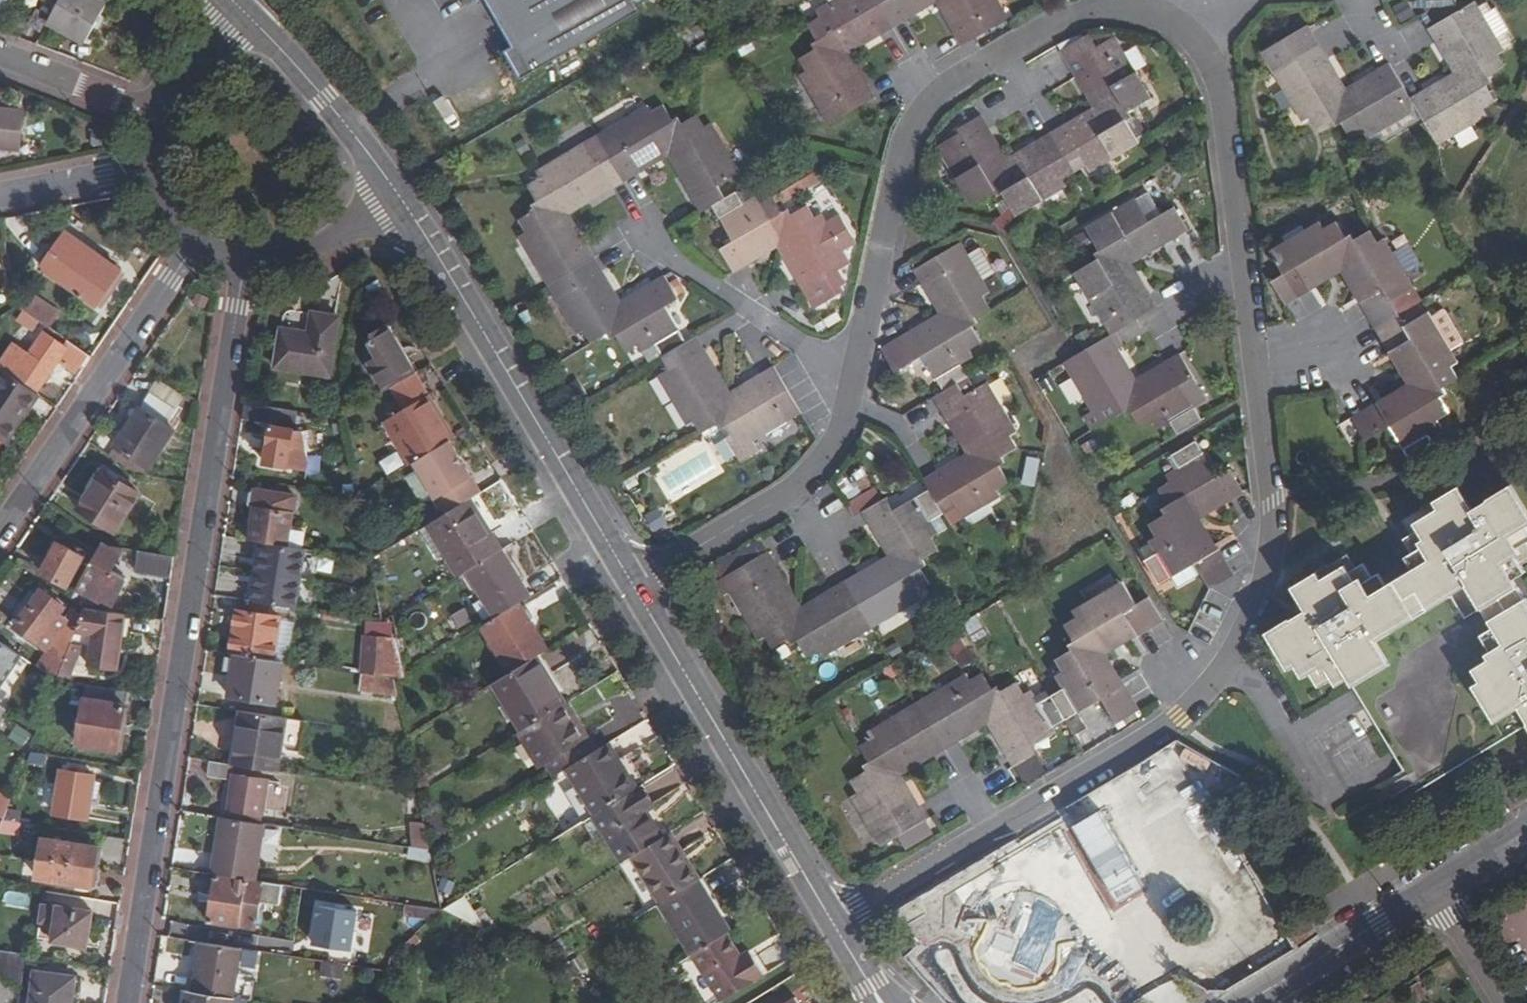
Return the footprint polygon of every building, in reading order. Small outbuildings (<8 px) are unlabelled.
[(10,0),(0,0),(0,8),(3,10),(10,0)] [(99,0),(64,0),(52,20),(89,42),(110,7),(99,0)] [(634,0),(484,0),(511,45),(504,50),(507,55),(505,62),(510,72),(517,72),(521,78),(639,8),(634,0)] [(828,4),(814,13),(816,18),(806,23),(816,40),(810,43),(812,47),(794,57),(802,71),(797,73),(829,122),(872,97),(865,84),(861,87),(840,51),(875,30),(876,33),(905,16),(903,13),(925,0),(834,0),(828,4)] [(997,0),(942,0),(958,29),(955,31),(963,44),(1008,18),(997,0)] [(1308,24),(1262,51),(1273,71),(1303,121),(1309,117),(1316,128),(1332,119),(1335,125),(1342,121),(1351,139),(1364,132),(1366,136),(1417,108),(1439,144),(1488,115),(1484,106),(1498,100),(1488,82),(1493,79),(1490,73),(1507,64),(1500,51),(1505,47),(1477,0),(1430,28),(1436,39),(1441,37),(1460,72),(1428,90),(1426,87),(1410,95),(1390,61),(1376,68),(1379,73),(1344,94),(1323,58),(1327,56),(1320,44),(1308,24)] [(1148,97),(1121,49),(1097,62),(1092,51),(1068,63),(1075,75),(1079,73),(1099,109),(1064,129),(1062,124),(1037,138),(1039,142),(1004,163),(983,129),(988,125),(982,115),(956,130),(962,142),(942,152),(971,203),(992,190),(995,197),(1003,193),(1016,215),(1064,187),(1051,164),(1077,150),(1089,172),(1140,143),(1127,120),(1132,117),(1127,109),(1148,97)] [(843,251),(858,242),(842,213),(826,222),(821,214),(816,217),(810,205),(794,214),(790,209),(783,212),(775,197),(762,204),(757,197),(744,204),(738,192),(727,198),(718,183),(740,171),(712,120),(705,124),(698,110),(682,118),(678,112),(672,115),(664,101),(650,108),(646,102),(608,123),(622,145),(596,159),(584,139),(534,167),(538,173),(526,180),(536,195),(530,198),(533,203),(516,212),(524,227),(517,232),(575,332),(582,328),(589,340),(606,332),(609,338),(616,334),(624,350),(636,343),(640,349),(653,343),(661,357),(673,350),(681,364),(657,376),(686,425),(691,422),(699,435),(716,425),(720,431),(723,429),(732,445),(728,447),(738,465),(756,455),(748,443),(787,421),(775,399),(787,391),(773,368),(761,376),(763,380),(727,400),(699,353),(704,351),(696,337),(686,343),(664,304),(676,297),(662,275),(649,282),(651,286),(617,305),(598,272),(603,269),(585,242),(581,244),(560,209),(608,181),(611,187),(636,172),(633,166),(669,145),(698,194),(694,196),(702,211),(712,207),(731,242),(721,247),(735,271),(747,264),(744,259),(780,238),(801,275),(796,277),(813,310),(844,293),(839,286),(849,281),(842,267),(849,263),(843,251)] [(18,154),(22,116),(0,114),(0,152),(18,154)] [(108,133),(94,132),(94,145),(108,146),(108,133)] [(1145,224),(1132,201),(1087,225),(1100,249),(1093,252),(1097,258),(1075,270),(1104,321),(1128,308),(1134,319),(1156,307),(1149,295),(1145,297),(1125,261),(1157,242),(1159,247),(1185,234),(1171,209),(1145,224)] [(1320,221),(1268,251),(1282,274),(1270,281),(1285,306),(1309,290),(1307,285),(1341,265),(1362,299),(1358,301),(1388,353),(1394,351),(1414,385),(1379,406),(1377,402),(1352,418),(1365,441),(1391,426),(1412,460),(1437,446),(1430,434),(1442,428),(1437,420),(1450,412),(1441,397),(1446,395),(1442,388),(1460,378),(1454,365),(1458,363),(1427,314),(1404,326),(1388,299),(1410,286),(1381,238),(1376,241),(1368,226),(1353,235),(1351,232),(1345,236),(1335,220),(1323,227),(1320,221)] [(122,270),(67,233),(43,269),(97,306),(122,270)] [(968,255),(961,244),(913,271),(920,283),(927,279),(946,314),(911,333),(909,330),(882,345),(895,369),(921,355),(942,390),(933,394),(942,410),(945,407),(973,455),(938,475),(937,472),(925,478),(930,488),(891,511),(885,499),(861,512),(869,528),(874,524),(893,557),(859,576),(857,572),(828,588),(831,593),(797,613),(770,566),(773,564),(765,552),(714,581),(722,596),(729,593),(757,639),(763,636),(770,647),(786,638),(790,646),(796,643),(805,659),(818,652),(821,657),(921,601),(917,593),(929,587),(919,568),(925,564),(923,558),(938,550),(932,538),(938,535),(930,521),(944,513),(939,502),(952,496),(963,515),(998,497),(994,490),(1006,484),(998,466),(1004,463),(1000,456),(1016,448),(1010,434),(1016,431),(988,381),(964,397),(956,381),(967,375),(960,363),(972,357),(969,349),(981,342),(972,325),(977,322),(974,315),(990,306),(984,294),(989,291),(982,280),(968,255)] [(980,248),(968,255),(982,280),(995,273),(980,248)] [(30,299),(23,309),(54,331),(60,320),(30,299)] [(329,377),(339,317),(312,313),(308,333),(280,328),(274,369),(329,377)] [(391,389),(413,375),(385,329),(372,337),(369,345),(378,359),(370,364),(387,392),(391,389)] [(0,366),(0,369),(7,374),(36,393),(67,349),(45,334),(31,355),(15,344),(0,366)] [(1110,335),(1079,353),(1064,363),(1091,411),(1083,416),(1091,430),(1124,412),(1126,417),(1133,414),(1141,429),(1155,422),(1159,428),(1170,422),(1176,432),(1201,418),(1194,405),(1204,398),(1180,353),(1168,360),(1170,366),(1133,387),(1113,350),(1116,348),(1110,335)] [(0,384),(0,440),(4,443),(9,446),(42,397),(36,393),(7,374),(0,384)] [(383,423),(409,466),(413,464),(448,442),(451,440),(437,418),(440,417),(414,375),(413,375),(391,389),(403,411),(383,423)] [(160,383),(152,396),(176,412),(184,400),(160,383)] [(176,412),(152,396),(117,447),(133,457),(151,468),(175,432),(167,427),(176,412)] [(295,424),(297,412),(247,404),(245,420),(269,424),(270,421),(276,421),(275,427),(274,427),(272,442),(270,449),(268,463),(310,469),(311,460),(303,432),(294,430),(295,424)] [(448,442),(413,464),(445,515),(471,499),(481,494),(448,442)] [(1214,475),(1195,442),(1170,455),(1177,468),(1166,474),(1171,481),(1160,487),(1167,502),(1160,506),(1165,513),(1149,523),(1155,535),(1150,539),(1150,540),(1157,551),(1146,557),(1145,558),(1159,583),(1172,576),(1194,563),(1199,572),(1208,587),(1231,574),(1217,549),(1212,551),(1192,515),(1226,495),(1228,498),(1240,491),(1226,468),(1214,475)] [(391,474),(407,465),(400,451),(383,460),(391,474)] [(133,457),(126,467),(136,473),(146,475),(151,468),(133,457)] [(140,494),(105,473),(81,511),(116,531),(140,494)] [(1518,573),(1526,568),(1526,560),(1526,559),(1526,558),(1526,502),(1512,477),(1489,490),(1492,496),(1473,508),(1461,483),(1431,500),(1435,507),(1415,519),(1419,526),(1402,535),(1412,551),(1406,554),(1414,569),(1387,586),(1380,572),(1373,575),(1364,560),(1348,570),(1345,563),(1320,576),(1317,570),(1291,584),(1305,609),(1289,618),(1288,616),(1266,630),(1288,668),(1293,665),(1301,679),(1309,676),(1316,688),(1331,678),(1336,685),(1348,678),(1414,787),(1525,722),(1526,726),(1526,589),(1518,573)] [(298,498),(259,491),(251,540),(265,542),(291,547),(298,498)] [(503,550),(471,499),(445,515),(427,526),(446,554),(460,576),(467,572),(502,551),(503,550)] [(438,558),(446,554),(427,526),(421,530),(438,558)] [(1150,540),(1140,546),(1146,557),(1157,551),(1150,540)] [(116,558),(119,548),(111,547),(103,542),(98,552),(107,556),(116,558)] [(291,547),(265,542),(255,602),(297,608),(307,550),(291,547)] [(84,559),(60,545),(44,577),(68,590),(84,559)] [(467,572),(496,618),(518,605),(531,597),(502,551),(467,572)] [(107,556),(98,552),(78,589),(80,590),(113,607),(128,580),(102,565),(107,556)] [(137,566),(174,571),(176,557),(140,552),(138,560),(137,566)] [(1194,563),(1172,576),(1177,584),(1199,572),(1194,563)] [(1138,635),(1161,622),(1147,599),(1138,604),(1126,581),(1076,610),(1078,617),(1067,623),(1076,640),(1069,644),(1073,650),(1057,658),(1064,672),(1057,676),(1064,689),(1040,704),(1033,690),(1024,697),(1017,682),(1002,691),(1000,686),(993,690),(984,673),(971,680),(968,674),(869,731),(873,739),(861,745),(870,762),(864,764),(867,771),(852,780),(858,793),(852,796),(881,846),(928,819),(921,806),(917,808),(897,773),(929,754),(932,758),(958,743),(955,737),(991,717),(1011,751),(1008,753),(1015,767),(1039,753),(1032,742),(1105,700),(1118,723),(1139,710),(1126,686),(1122,688),(1101,652),(1136,632),(1138,635)] [(1151,596),(1147,599),(1161,622),(1164,620),(1151,596)] [(47,649),(66,622),(51,611),(54,607),(39,597),(17,628),(47,649)] [(547,651),(518,605),(496,618),(482,627),(511,673),(537,657),(547,651)] [(116,670),(125,615),(85,609),(82,616),(77,631),(94,634),(88,667),(116,670)] [(238,612),(231,653),(239,654),(274,660),(280,619),(238,612)] [(74,613),(66,622),(47,649),(34,666),(57,681),(62,667),(77,631),(82,616),(74,613)] [(363,668),(362,674),(397,680),(399,680),(392,640),(364,639),(364,654),(356,653),(355,662),(363,663),(363,668)] [(22,657),(0,642),(0,689),(22,657)] [(278,705),(285,662),(274,660),(239,654),(232,697),(278,705)] [(495,683),(525,732),(567,707),(537,657),(511,673),(495,683)] [(340,665),(339,670),(362,674),(363,668),(340,665)] [(85,671),(62,667),(57,681),(58,682),(83,686),(85,671)] [(120,752),(128,693),(87,686),(78,746),(120,752)] [(550,761),(560,775),(578,764),(597,753),(584,732),(581,735),(568,715),(571,713),(567,707),(525,732),(545,764),(550,761)] [(245,711),(236,767),(279,774),(282,755),(289,718),(245,711)] [(301,759),(308,721),(289,718),(282,755),(301,759)] [(578,764),(607,810),(639,790),(653,781),(634,751),(625,756),(616,742),(597,753),(578,764)] [(1155,888),(1121,816),(1194,782),(1180,753),(1083,798),(1091,814),(1074,823),(1086,848),(1080,851),(1107,910),(1155,888)] [(235,768),(215,764),(213,778),(233,781),(234,778),(235,768)] [(88,820),(94,777),(62,772),(55,814),(88,820)] [(267,784),(234,778),(233,781),(229,809),(262,815),(267,784)] [(599,815),(628,861),(636,856),(666,837),(649,811),(652,808),(639,790),(607,810),(599,815)] [(5,822),(12,804),(0,796),(0,819),(5,822)] [(229,809),(227,818),(261,823),(262,815),(229,809)] [(218,818),(208,873),(218,875),(218,877),(251,882),(260,824),(218,818)] [(429,821),(413,821),(413,845),(430,845),(429,821)] [(636,856),(665,902),(701,880),(703,879),(674,832),(666,837),(636,856)] [(99,849),(46,840),(40,881),(94,888),(99,849)] [(281,908),(285,885),(266,882),(265,885),(251,882),(218,877),(208,931),(255,939),(262,904),(281,908)] [(714,901),(701,880),(665,902),(662,904),(696,957),(729,935),(738,929),(718,899),(714,901)] [(1072,933),(1067,917),(1062,908),(1055,901),(1047,896),(1036,891),(1023,890),(1011,892),(999,897),(986,908),(977,923),(975,940),(979,957),(988,972),(1002,982),(1019,987),(1036,986),(1052,978),(1064,966),(1071,950),(1072,933)] [(489,934),(465,899),(445,912),(489,934)] [(309,944),(366,948),(369,905),(312,901),(309,944)] [(428,914),(440,916),(445,912),(402,905),(401,909),(407,910),(407,914),(428,918),(428,914)] [(95,914),(45,907),(42,925),(59,927),(56,944),(89,949),(95,914)] [(729,935),(696,957),(725,1002),(768,976),(756,958),(748,963),(742,954),(729,935)] [(206,944),(197,994),(235,1001),(236,1001),(245,950),(206,944)] [(751,949),(742,954),(748,963),(756,958),(751,949)] [(6,984),(23,986),(27,957),(10,955),(6,984)] [(345,978),(323,975),(318,1002),(340,1002),(345,978)] [(37,976),(33,1002),(73,1002),(76,983),(37,976)] [(787,998),(781,987),(755,1001),(756,1002),(813,1002),(805,989),(787,998)] [(190,1002),(234,1002),(235,1001),(197,994),(192,993),(190,1002)]
